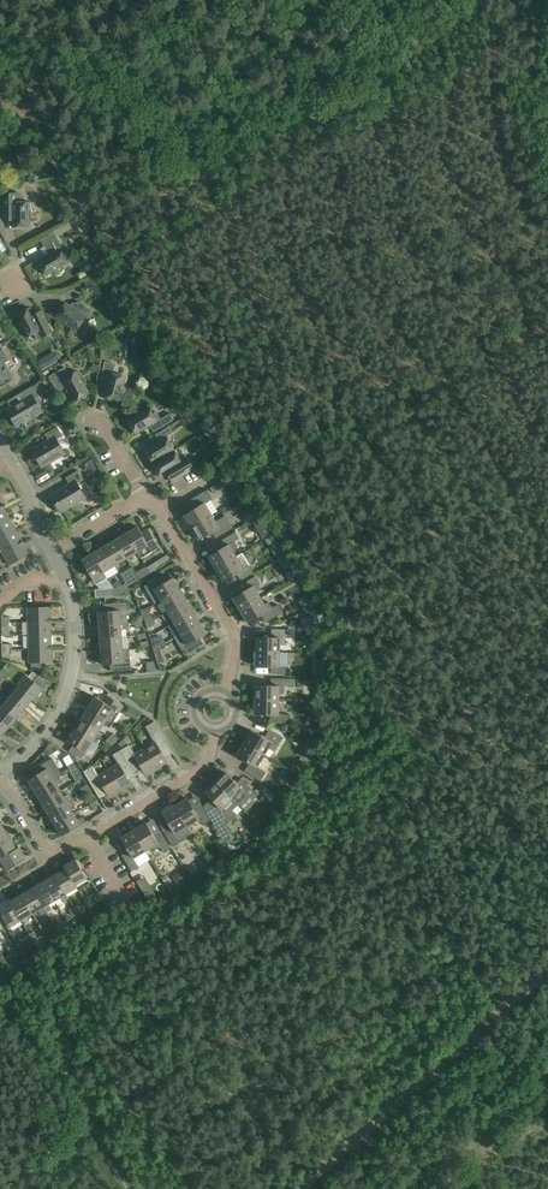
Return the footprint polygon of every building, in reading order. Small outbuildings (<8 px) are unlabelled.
[(24,152),(16,157),(25,171),(33,166),(24,152)] [(3,194),(3,216),(3,223),(12,223),(12,227),(29,227),(29,202),(21,202),(21,194),(3,194)] [(44,246),(49,254),(38,260),(46,275),(68,263),(60,249),(62,247),(57,239),(44,246)] [(94,277),(99,286),(104,283),(99,274),(94,277)] [(116,297),(114,298),(113,302),(115,306),(119,306),(121,305),(122,301),(120,298),(116,297)] [(88,318),(93,311),(81,302),(78,306),(75,303),(72,304),(71,306),(65,302),(56,317),(76,331),(86,317),(88,318)] [(42,310),(34,314),(30,308),(15,315),(26,338),(34,334),(37,340),(53,332),(42,310)] [(135,329),(140,326),(135,318),(129,321),(135,329)] [(2,387),(4,386),(5,383),(12,379),(3,363),(9,360),(3,349),(0,350),(0,387),(2,387)] [(38,362),(43,370),(51,365),(46,357),(38,362)] [(115,364),(105,361),(100,378),(107,380),(103,396),(120,401),(122,393),(123,393),(125,392),(126,388),(125,387),(124,386),(126,376),(113,373),(115,364)] [(70,375),(65,367),(49,376),(58,392),(66,387),(75,401),(89,393),(77,371),(70,375)] [(38,406),(40,398),(36,391),(40,389),(37,383),(22,392),(26,398),(8,409),(14,420),(12,421),(16,427),(36,415),(42,412),(38,406)] [(157,411),(152,414),(148,407),(127,419),(136,434),(150,426),(154,432),(173,420),(169,414),(161,419),(157,411)] [(198,409),(185,416),(186,417),(188,422),(189,423),(202,415),(198,409)] [(153,463),(174,450),(166,436),(172,432),(168,426),(155,434),(159,440),(144,449),(153,463)] [(56,439),(63,436),(57,427),(45,434),(48,440),(33,449),(40,460),(38,462),(41,467),(65,453),(56,439)] [(208,437),(203,442),(208,447),(213,442),(208,437)] [(211,449),(213,453),(217,454),(221,452),(222,448),(220,444),(216,443),(212,445),(211,449)] [(153,463),(161,477),(176,469),(181,477),(194,469),(189,461),(186,462),(185,460),(182,459),(180,460),(174,450),(153,463)] [(84,461),(87,466),(95,462),(91,456),(84,461)] [(85,497),(77,483),(83,480),(78,470),(65,478),(69,484),(52,495),(58,506),(56,507),(59,513),(85,497)] [(191,528),(212,515),(204,503),(212,498),(207,490),(192,499),(197,507),(184,515),(191,528)] [(0,507),(0,523),(9,518),(2,506),(0,507)] [(212,515),(191,528),(198,540),(212,532),(215,538),(232,528),(225,516),(215,522),(212,515)] [(9,518),(0,523),(0,539),(16,530),(9,518)] [(137,552),(141,558),(159,547),(148,529),(141,533),(137,527),(126,533),(137,552)] [(16,530),(0,539),(0,549),(2,553),(22,542),(16,530)] [(215,569),(236,557),(232,550),(237,548),(233,542),(239,539),(235,532),(218,542),(221,548),(208,556),(215,569)] [(137,552),(126,533),(115,540),(126,559),(137,552)] [(115,540),(104,547),(115,565),(126,559),(115,540)] [(22,542),(2,553),(9,565),(29,554),(22,542)] [(115,565),(104,547),(92,553),(104,572),(115,565)] [(104,572),(92,553),(81,560),(96,585),(107,578),(104,572)] [(240,580),(253,572),(242,553),(236,557),(215,569),(223,581),(236,573),(240,580)] [(161,559),(164,564),(170,560),(167,556),(161,559)] [(137,572),(141,579),(150,573),(146,567),(137,572)] [(132,575),(124,580),(125,583),(128,586),(136,581),(132,575)] [(161,600),(179,589),(173,578),(166,581),(163,575),(144,586),(155,604),(161,600)] [(240,610),(261,598),(257,592),(260,590),(257,584),(259,582),(255,576),(242,584),(246,590),(233,598),(240,610)] [(113,588),(113,596),(119,595),(127,590),(123,584),(118,588),(113,588)] [(113,596),(113,588),(95,590),(95,597),(113,596)] [(186,600),(179,589),(161,600),(167,612),(186,600)] [(261,598),(240,610),(247,623),(261,615),(265,623),(282,612),(278,604),(272,608),(268,602),(264,604),(261,598)] [(186,600),(167,612),(161,615),(164,621),(170,617),(174,623),(193,612),(186,600)] [(99,625),(127,623),(126,602),(104,604),(105,611),(98,612),(99,625)] [(19,616),(18,605),(8,605),(9,617),(19,616)] [(28,622),(50,621),(50,607),(27,607),(28,622)] [(151,614),(147,608),(140,610),(142,616),(144,617),(151,615),(151,614)] [(174,623),(168,626),(174,637),(199,623),(193,612),(174,623)] [(309,617),(311,625),(319,623),(317,615),(309,617)] [(51,635),(50,621),(28,622),(28,635),(51,635)] [(128,628),(127,623),(99,625),(100,638),(121,637),(121,629),(128,628)] [(206,634),(199,623),(174,637),(185,655),(204,644),(200,638),(206,634)] [(255,652),(280,652),(280,645),(284,645),(285,638),(289,638),(289,629),(271,629),(271,637),(256,637),(255,652)] [(51,648),(51,635),(28,635),(29,649),(51,648)] [(160,645),(157,635),(150,638),(153,648),(160,645)] [(121,637),(100,638),(101,651),(122,650),(121,637)] [(51,662),(51,648),(29,649),(29,663),(51,662)] [(129,649),(122,650),(101,651),(102,665),(110,664),(110,671),(131,670),(129,649)] [(280,652),(255,652),(255,666),(271,666),(271,674),(286,674),(286,666),(279,666),(280,652)] [(0,671),(6,676),(9,673),(4,667),(0,671)] [(16,686),(32,700),(33,701),(43,690),(25,675),(16,686)] [(255,685),(255,700),(279,700),(279,693),(283,693),(284,686),(290,686),(290,679),(270,678),(270,686),(255,685)] [(16,686),(8,696),(24,709),(32,700),(16,686)] [(88,708),(112,723),(123,706),(105,694),(101,700),(95,697),(88,708)] [(8,696),(0,705),(0,706),(16,719),(24,709),(8,696)] [(279,700),(255,700),(254,714),(270,715),(270,722),(290,722),(290,715),(278,714),(279,700)] [(0,706),(0,722),(8,728),(16,719),(0,706)] [(88,708),(81,719),(99,730),(104,724),(109,728),(112,723),(88,708)] [(99,730),(81,719),(74,730),(93,742),(97,744),(99,740),(95,737),(99,730)] [(144,748),(156,769),(167,762),(164,759),(172,754),(153,721),(144,726),(154,742),(144,748)] [(93,742),(74,730),(67,741),(73,745),(69,751),(81,759),(93,742)] [(251,730),(244,743),(264,755),(268,748),(274,751),(282,737),(270,730),(264,738),(251,730)] [(109,737),(115,743),(118,739),(113,733),(109,737)] [(115,743),(109,737),(106,740),(111,746),(115,743)] [(118,744),(121,749),(128,745),(124,738),(118,744)] [(308,739),(305,747),(313,749),(315,742),(308,739)] [(264,755),(244,743),(236,755),(249,763),(245,771),(261,781),(266,772),(257,767),(264,755)] [(156,769),(144,748),(134,754),(128,745),(120,750),(136,776),(143,772),(145,775),(156,769)] [(136,776),(120,750),(112,755),(117,764),(107,770),(120,791),(130,784),(128,781),(136,776)] [(69,771),(76,767),(73,762),(67,766),(69,771)] [(76,767),(69,771),(72,775),(79,771),(76,767)] [(92,767),(83,772),(99,798),(107,793),(109,797),(120,791),(107,770),(97,776),(92,767)] [(54,780),(47,768),(28,780),(35,791),(54,780)] [(222,771),(213,780),(232,799),(238,805),(243,800),(244,801),(249,796),(253,800),(260,793),(255,789),(254,791),(241,778),(236,783),(225,772),(224,773),(222,771)] [(58,777),(54,780),(35,791),(41,802),(60,791),(56,785),(61,782),(58,777)] [(226,825),(236,814),(232,811),(238,805),(232,799),(213,780),(203,789),(206,791),(204,793),(213,801),(212,801),(212,804),(214,805),(206,812),(211,820),(223,841),(231,834),(226,825)] [(83,793),(89,789),(87,784),(80,788),(83,793)] [(89,789),(83,793),(85,797),(92,793),(89,789)] [(60,791),(41,802),(48,813),(71,800),(68,794),(64,797),(60,791)] [(187,798),(174,806),(187,826),(194,822),(195,826),(201,823),(202,825),(211,820),(206,812),(203,807),(195,811),(187,798)] [(282,805),(273,799),(270,805),(278,811),(282,805)] [(73,806),(73,803),(71,800),(48,813),(55,825),(73,813),(70,808),(73,806)] [(92,809),(99,805),(96,800),(89,804),(92,809)] [(187,826),(174,806),(162,813),(170,826),(163,831),(172,847),(180,842),(175,834),(187,826)] [(77,820),(73,813),(55,825),(62,836),(80,825),(85,822),(83,818),(81,817),(77,820)] [(133,830),(145,851),(152,847),(154,851),(160,847),(163,852),(170,848),(161,832),(153,836),(145,823),(133,830)] [(9,838),(3,827),(0,829),(0,844),(9,838)] [(145,851),(133,830),(121,837),(129,851),(121,855),(131,871),(138,867),(133,858),(145,851)] [(9,838),(0,844),(0,859),(16,849),(9,838)] [(16,849),(0,859),(0,860),(7,871),(25,860),(18,848),(16,849)] [(75,885),(76,885),(87,878),(76,859),(63,866),(65,869),(66,868),(75,885)] [(66,868),(65,869),(54,875),(66,894),(77,887),(76,885),(75,885),(66,868)] [(66,894),(54,875),(43,882),(54,900),(60,897),(63,902),(68,899),(65,894),(66,894)] [(125,888),(135,884),(131,875),(121,879),(125,888)] [(144,888),(150,884),(145,875),(138,879),(144,888)] [(43,882),(32,888),(43,907),(46,912),(49,910),(50,908),(48,904),(54,900),(43,882)] [(150,886),(142,890),(148,899),(155,894),(150,886)] [(43,907),(32,888),(21,895),(32,914),(43,907)] [(97,902),(102,899),(98,893),(93,895),(97,902)] [(21,895),(10,901),(10,902),(21,920),(32,914),(21,895)] [(10,901),(9,899),(0,904),(0,912),(9,927),(21,920),(10,902),(10,901)] [(78,905),(73,907),(77,914),(82,911),(78,905)] [(77,914),(73,907),(69,910),(73,917),(77,914)] [(56,918),(51,921),(55,927),(60,925),(56,918)] [(76,921),(70,925),(73,930),(79,927),(76,921)] [(69,925),(63,929),(66,934),(73,930),(69,925)] [(29,934),(33,941),(37,938),(33,931),(29,934)] [(57,931),(55,932),(46,938),(50,944),(61,938),(57,931)] [(33,941),(29,934),(22,938),(23,938),(26,945),(30,942),(33,941)] [(26,945),(23,938),(17,942),(23,952),(32,946),(30,942),(26,945)] [(11,954),(15,951),(11,945),(7,947),(11,954)] [(9,962),(12,966),(20,961),(17,957),(9,962)]
